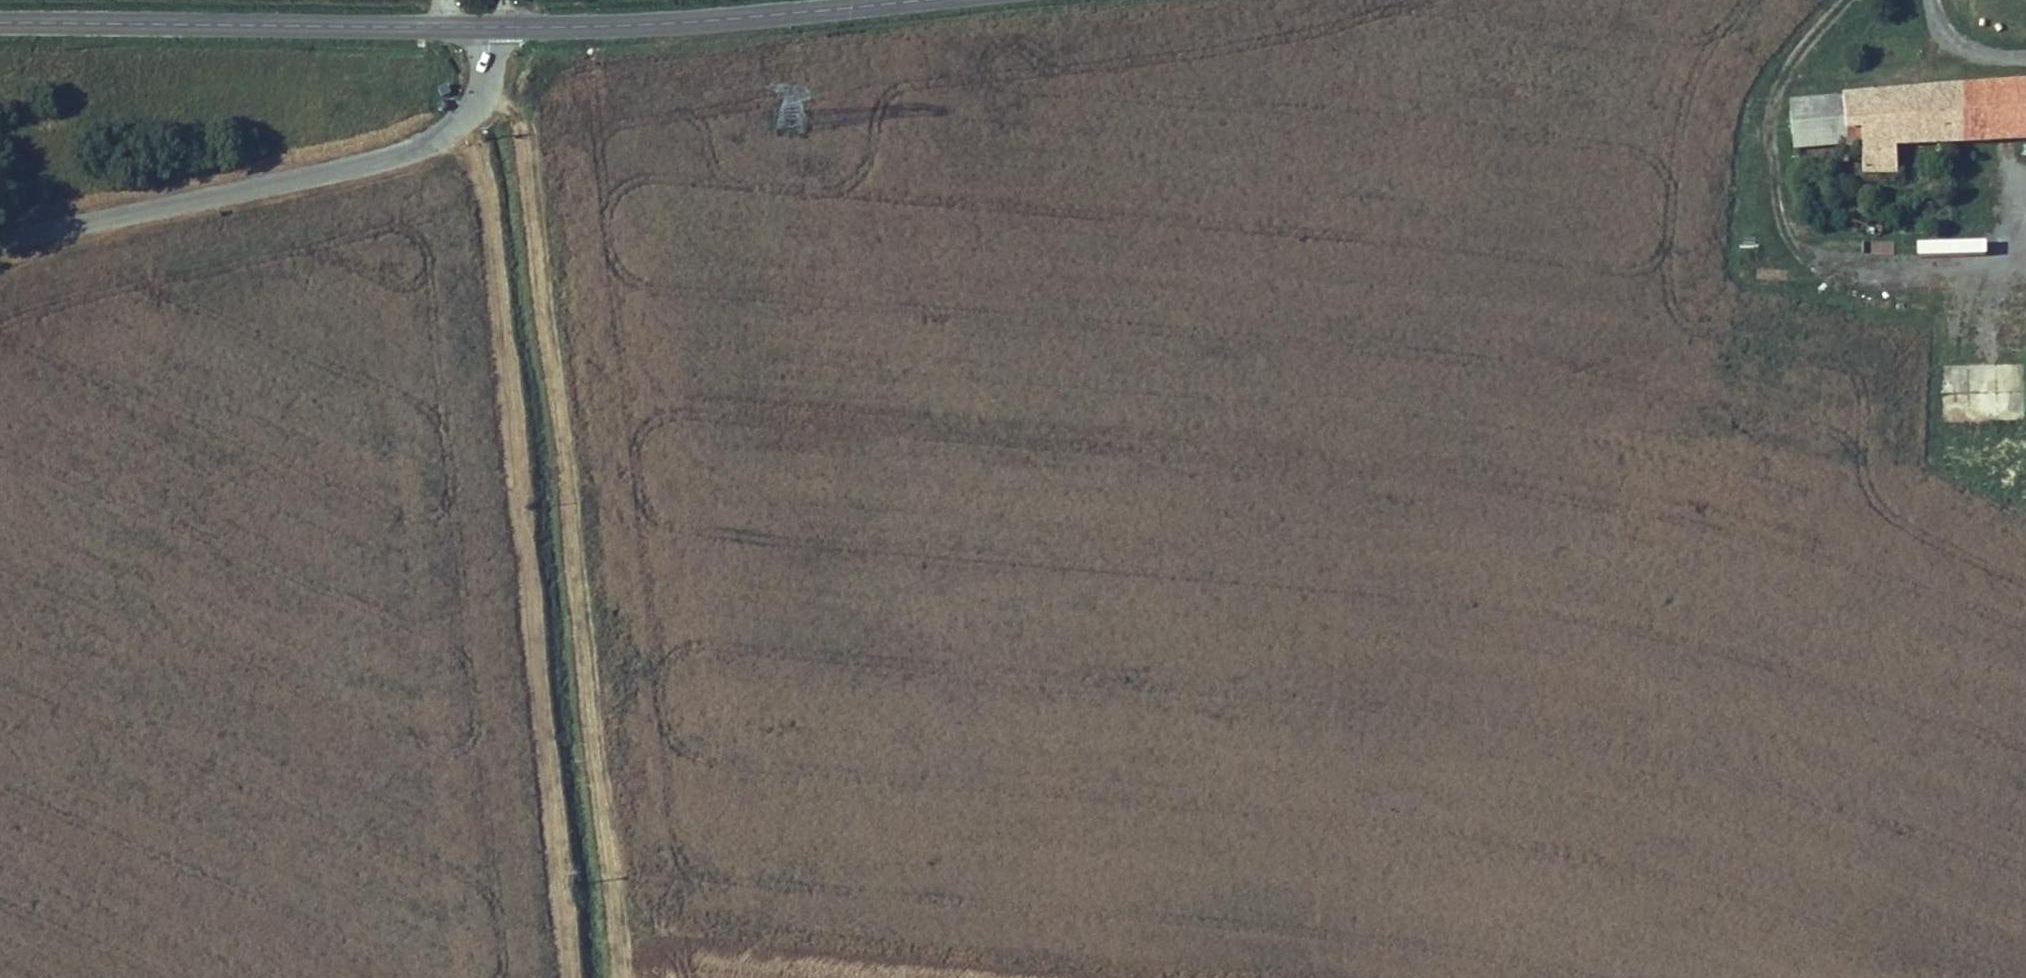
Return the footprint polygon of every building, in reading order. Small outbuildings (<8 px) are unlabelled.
[(1790,103),(1793,151),(1860,143),(1862,172),(1896,173),(1895,145),(2025,140),(2025,86),(1790,103)] [(1943,364),(1943,418),(2022,418),(2022,364),(1943,364)]
